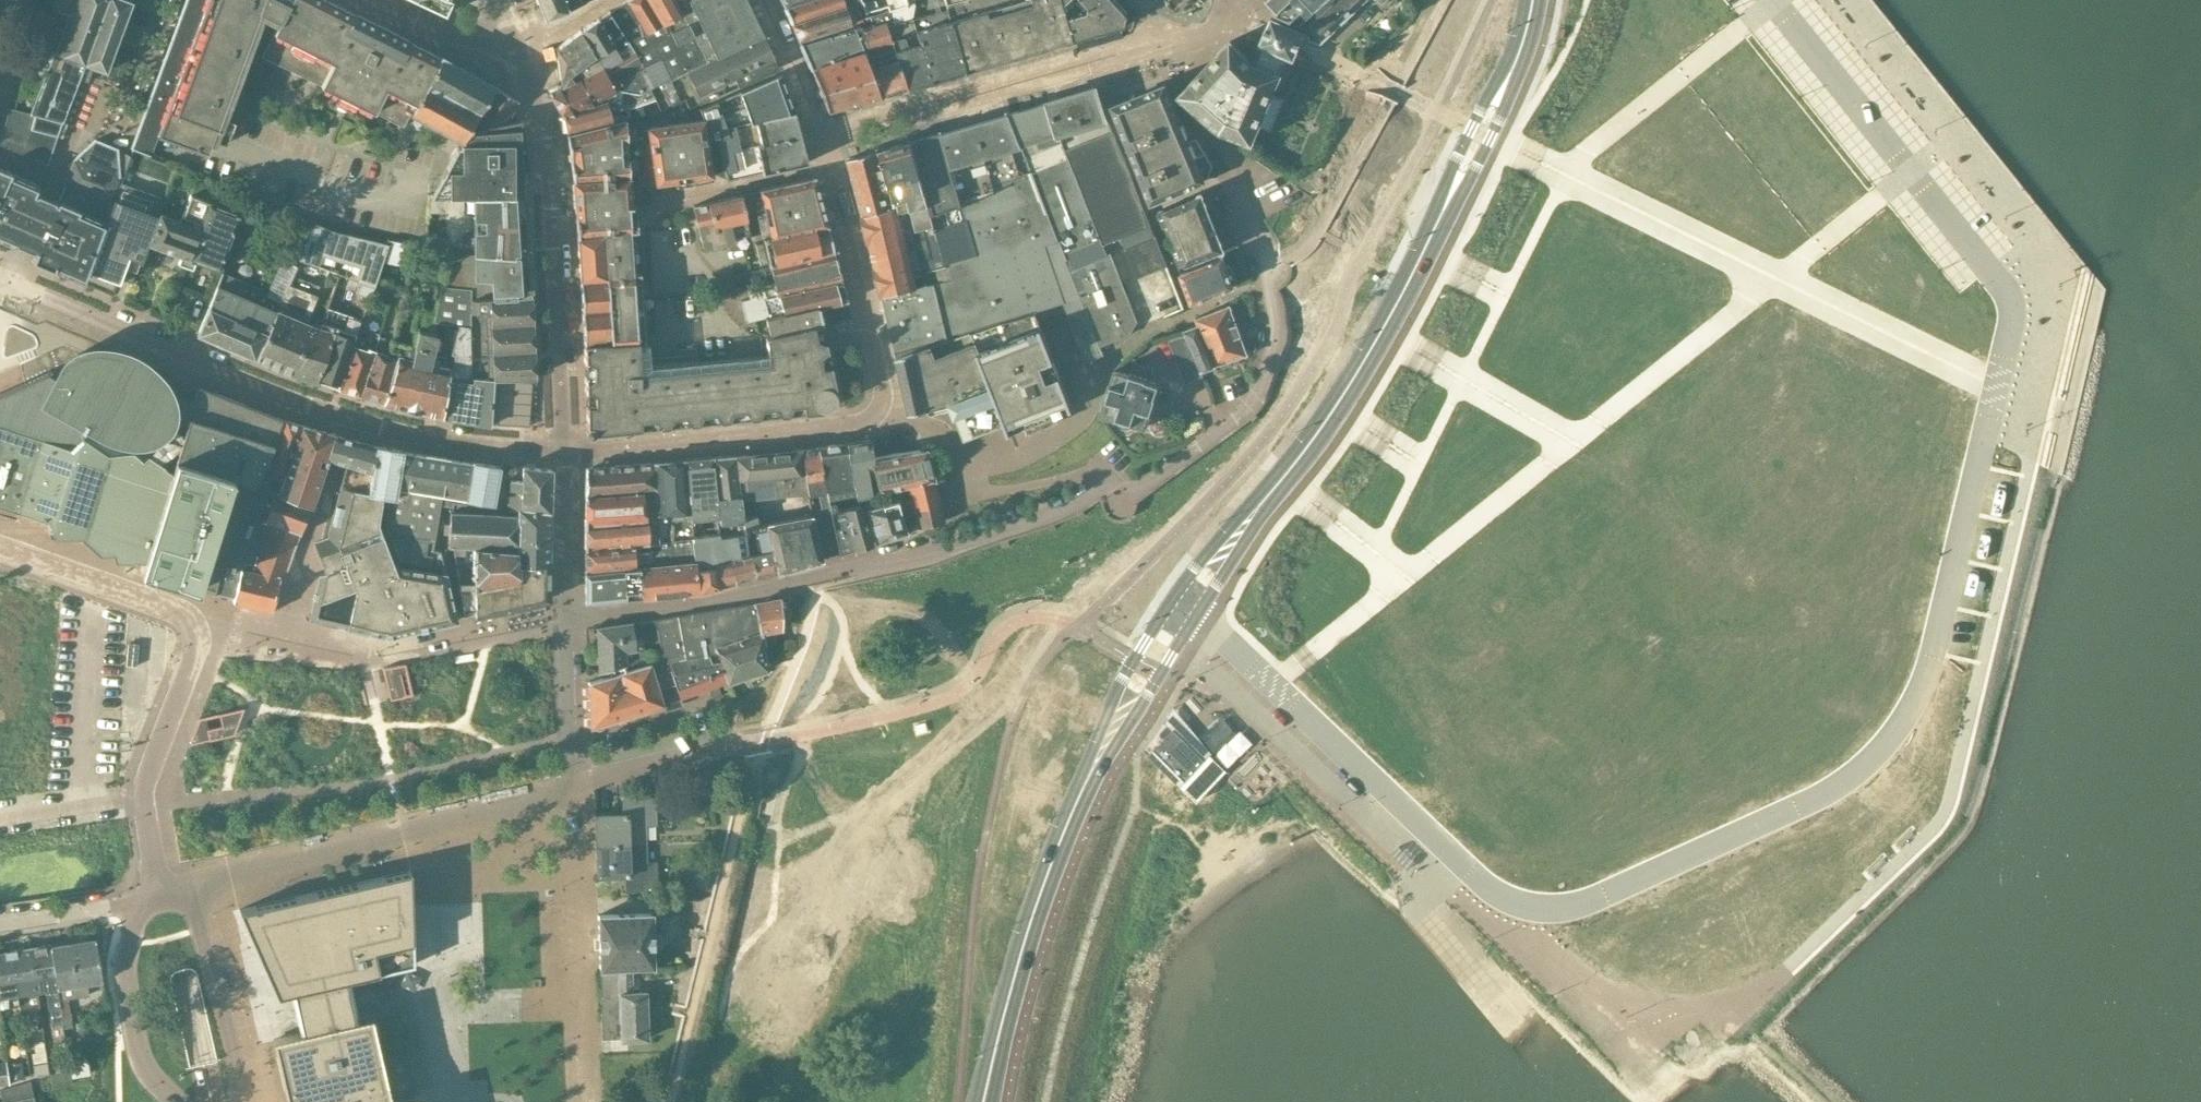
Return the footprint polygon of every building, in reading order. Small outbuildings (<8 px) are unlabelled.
[(2,23),(9,2),(10,0),(0,0),(0,22),(2,23)] [(42,48),(53,52),(94,66),(105,70),(131,0),(57,0),(42,48)] [(208,0),(186,0),(131,147),(133,147),(151,155),(160,133),(208,0)] [(160,133),(207,151),(260,9),(264,0),(208,0),(160,133)] [(260,9),(280,19),(262,54),(403,125),(410,113),(412,114),(438,55),(410,41),(410,40),(355,13),(328,0),(264,0),(260,9)] [(445,13),(451,0),(417,0),(445,13)] [(545,21),(569,12),(569,11),(586,2),(586,1),(585,0),(537,0),(545,21)] [(609,11),(630,50),(644,69),(660,60),(669,79),(675,76),(686,70),(703,60),(716,54),(762,32),(746,0),(683,0),(675,4),(681,14),(661,25),(660,23),(644,33),(626,0),(609,11)] [(626,0),(644,33),(660,23),(647,0),(627,0),(626,0)] [(660,23),(661,25),(681,14),(675,4),(673,0),(647,0),(660,23)] [(784,6),(791,23),(862,2),(861,0),(807,0),(784,6)] [(862,2),(791,23),(799,40),(855,22),(854,17),(864,14),(865,18),(890,10),(909,4),(908,0),(861,0),(862,2)] [(913,13),(915,2),(915,0),(908,0),(909,4),(890,10),(893,19),(910,14),(911,18),(912,18),(913,13)] [(946,3),(947,8),(964,71),(1071,40),(1060,0),(957,0),(946,3)] [(1112,0),(1060,0),(1071,40),(1121,26),(1124,13),(1112,0)] [(1291,20),(1313,0),(1269,0),(1276,7),(1274,12),(1291,20)] [(1296,27),(1304,32),(1309,35),(1310,39),(1321,43),(1360,6),(1360,5),(1366,0),(1325,0),(1296,27)] [(911,18),(929,81),(964,71),(947,8),(912,18),(911,18)] [(801,44),(800,44),(809,64),(862,51),(891,44),(887,21),(893,19),(890,10),(865,18),(865,20),(870,19),(872,25),(861,29),(859,25),(855,26),(802,42),(803,43),(801,44)] [(608,12),(597,19),(608,39),(610,44),(618,56),(630,50),(609,11),(608,12)] [(893,19),(887,21),(891,44),(895,60),(896,66),(898,66),(904,88),(906,87),(929,81),(911,18),(910,14),(893,19)] [(1271,128),(1285,96),(1273,91),(1281,72),(1288,56),(1294,58),(1304,32),(1296,27),(1272,16),(1265,31),(1260,43),(1261,43),(1253,61),(1234,42),(1235,41),(1231,38),(1227,42),(1227,43),(1206,64),(1179,94),(1183,97),(1220,130),(1247,140),(1247,141),(1252,143),(1255,137),(1254,137),(1260,123),(1271,128)] [(580,30),(579,31),(585,43),(593,55),(610,44),(608,39),(597,19),(590,24),(580,30)] [(562,86),(600,66),(618,56),(610,44),(593,55),(585,43),(579,31),(556,47),(561,80),(562,86)] [(762,31),(716,54),(703,60),(686,70),(675,76),(669,79),(655,87),(651,89),(655,98),(659,109),(684,99),(689,107),(778,68),(774,55),(762,31)] [(21,41),(8,39),(5,53),(16,55),(18,56),(21,41)] [(862,51),(867,68),(895,60),(891,44),(862,51)] [(628,108),(643,103),(655,98),(651,89),(655,87),(644,70),(630,50),(618,56),(600,66),(562,86),(550,91),(549,90),(562,114),(622,94),(625,109),(628,108)] [(862,51),(809,64),(810,67),(811,67),(811,68),(814,74),(816,81),(819,88),(827,110),(828,109),(828,110),(876,96),(867,68),(862,51)] [(78,79),(88,83),(94,66),(53,52),(48,65),(29,113),(34,114),(31,128),(57,135),(78,79)] [(438,56),(412,114),(460,141),(493,85),(479,77),(465,70),(456,65),(441,56),(440,57),(438,56)] [(876,96),(879,95),(904,88),(898,66),(896,66),(895,60),(867,68),(876,96)] [(707,142),(705,143),(706,147),(710,146),(719,143),(716,128),(793,111),(779,72),(700,109),(704,119),(707,142)] [(1189,140),(1165,83),(1113,105),(1152,202),(1209,178),(1213,165),(1205,152),(1197,137),(1189,140)] [(511,112),(518,101),(493,85),(460,141),(461,141),(458,145),(431,195),(524,195),(522,169),(531,169),(521,119),(517,120),(511,112)] [(1051,100),(1049,101),(1059,134),(1083,194),(1103,245),(1104,244),(1151,226),(1152,225),(1130,172),(1108,119),(1106,119),(1099,96),(1096,87),(1094,88),(1085,90),(1083,91),(1074,94),(1061,98),(1051,100)] [(625,109),(622,94),(562,114),(563,117),(567,132),(626,116),(628,116),(631,115),(628,108),(625,109)] [(1049,101),(1011,112),(1071,269),(1101,346),(1128,335),(1138,321),(1111,253),(1108,254),(1104,244),(1103,245),(1059,134),(1049,101)] [(31,128),(34,114),(29,113),(9,108),(0,142),(0,145),(48,164),(57,135),(31,128)] [(719,143),(710,146),(716,174),(725,172),(727,180),(808,162),(794,111),(793,111),(716,128),(719,143)] [(944,132),(977,252),(948,260),(950,265),(954,279),(938,281),(935,282),(929,284),(929,283),(918,286),(882,295),(896,355),(909,351),(996,322),(1035,311),(1064,303),(1085,362),(1104,353),(1101,346),(1079,291),(1071,269),(1011,112),(944,132)] [(626,116),(567,132),(574,179),(630,175),(626,116)] [(707,142),(704,119),(648,127),(650,143),(640,144),(646,184),(712,175),(706,147),(705,143),(707,142)] [(916,140),(915,140),(948,260),(977,252),(944,132),(939,133),(931,135),(924,137),(916,140)] [(118,148),(95,139),(74,158),(68,171),(64,183),(66,184),(112,202),(130,154),(118,150),(118,148)] [(913,141),(884,148),(898,200),(900,199),(902,205),(900,205),(916,275),(936,269),(938,281),(954,279),(948,260),(915,140),(913,141)] [(850,159),(850,158),(848,158),(863,215),(900,205),(902,205),(900,199),(898,200),(884,148),(881,149),(878,150),(879,151),(850,159)] [(9,172),(0,168),(0,194),(9,172)] [(9,172),(0,194),(0,238),(13,244),(24,248),(35,252),(32,260),(53,269),(54,268),(83,281),(88,270),(87,270),(112,202),(66,184),(59,200),(58,200),(57,202),(46,197),(35,192),(39,184),(11,173),(9,172)] [(153,229),(148,242),(181,254),(178,263),(186,267),(210,200),(208,199),(214,181),(197,175),(191,193),(190,193),(180,218),(160,211),(153,229)] [(577,227),(578,236),(579,236),(579,237),(636,227),(636,226),(637,226),(637,215),(636,204),(632,204),(630,175),(574,179),(576,207),(577,227)] [(770,264),(771,265),(833,249),(827,223),(826,223),(814,176),(760,189),(760,190),(768,227),(770,235),(763,237),(769,265),(770,264)] [(112,202),(87,270),(88,270),(119,282),(120,279),(128,282),(132,283),(138,266),(139,266),(146,245),(148,242),(153,229),(160,211),(166,195),(121,179),(112,202)] [(743,195),(741,195),(748,232),(750,232),(749,231),(768,227),(760,191),(758,191),(753,192),(748,193),(747,194),(743,195)] [(1164,227),(1171,224),(1175,235),(1213,220),(1202,192),(1201,191),(1160,209),(1158,212),(1164,227)] [(734,240),(733,236),(748,232),(741,194),(708,202),(694,205),(699,228),(703,247),(734,240)] [(528,250),(524,195),(431,195),(430,195),(428,211),(446,211),(446,234),(426,235),(425,249),(443,251),(441,284),(440,286),(466,287),(467,303),(531,299),(530,294),(530,289),(528,253),(523,254),(523,251),(528,250)] [(241,211),(210,200),(186,267),(193,269),(197,260),(220,269),(241,211)] [(900,205),(863,215),(869,242),(870,242),(872,250),(875,260),(877,268),(876,269),(877,275),(878,277),(880,287),(881,288),(882,295),(918,286),(916,275),(900,205)] [(1221,239),(1220,239),(1213,220),(1175,235),(1179,247),(1172,249),(1179,267),(1224,250),(1224,248),(1222,242),(1222,241),(1221,239)] [(388,244),(341,233),(314,223),(298,259),(375,286),(388,244)] [(579,236),(578,236),(581,280),(641,276),(640,272),(631,272),(629,231),(638,230),(637,226),(636,226),(636,227),(579,237),(579,236)] [(1156,234),(1125,247),(1138,277),(1139,277),(1139,275),(1166,264),(1167,266),(1168,265),(1156,234)] [(771,265),(774,281),(775,282),(838,266),(833,249),(771,265)] [(1237,281),(1231,265),(1229,266),(1228,265),(1227,266),(1223,254),(1181,271),(1192,301),(1233,285),(1235,284),(1235,282),(1237,281)] [(198,332),(197,333),(255,358),(278,309),(293,275),(296,266),(279,260),(268,289),(222,271),(208,306),(198,332)] [(751,298),(742,301),(743,306),(747,320),(756,318),(770,314),(766,300),(804,290),(842,279),(838,266),(775,282),(774,281),(748,288),(751,298)] [(762,268),(733,275),(735,282),(764,275),(762,268)] [(278,309),(255,358),(292,373),(313,323),(308,321),(318,294),(316,293),(319,285),(293,275),(278,309)] [(585,345),(639,342),(645,341),(641,276),(581,280),(585,345)] [(804,290),(766,300),(770,314),(770,316),(775,314),(784,312),(807,308),(817,306),(817,307),(847,301),(842,280),(842,279),(804,290)] [(466,287),(440,286),(435,311),(432,321),(434,321),(458,325),(467,326),(467,303),(466,287)] [(530,299),(467,303),(467,311),(467,326),(468,355),(468,377),(472,377),(483,377),(493,377),(533,377),(530,299)] [(1201,369),(1202,369),(1216,365),(1216,364),(1246,354),(1246,355),(1248,354),(1247,350),(1246,351),(1241,335),(1242,335),(1237,322),(1232,307),(1231,303),(1228,304),(1228,305),(1197,317),(1199,323),(1185,329),(1196,354),(1195,354),(1201,368),(1201,369)] [(770,333),(820,322),(817,307),(817,306),(807,308),(784,312),(770,316),(766,317),(770,333)] [(313,323),(292,373),(317,381),(333,330),(327,328),(329,323),(326,322),(331,309),(328,308),(321,326),(313,323)] [(383,402),(410,408),(420,365),(429,368),(430,362),(437,334),(431,333),(434,321),(432,321),(435,311),(417,308),(413,329),(418,330),(414,347),(403,345),(401,355),(394,353),(383,402)] [(333,330),(317,381),(336,387),(337,388),(353,334),(356,335),(361,318),(331,309),(326,322),(329,323),(327,328),(333,330)] [(996,322),(896,355),(896,357),(910,413),(924,410),(952,403),(965,437),(1006,422),(1010,432),(1025,426),(1028,433),(1059,422),(1056,413),(1072,407),(1058,371),(1035,311),(996,322)] [(639,342),(584,345),(587,426),(584,428),(585,433),(588,435),(591,435),(594,433),(637,429),(640,428),(653,427),(656,427),(761,416),(764,416),(773,415),(782,414),(785,414),(791,413),(803,412),(806,412),(812,411),(815,411),(821,410),(824,410),(824,407),(825,407),(829,405),(832,402),(833,399),(833,395),(835,394),(836,394),(834,387),(833,380),(832,378),(831,371),(830,365),(828,356),(827,354),(827,353),(824,338),(821,326),(820,322),(770,333),(770,334),(765,335),(766,339),(768,360),(768,361),(699,367),(699,360),(678,363),(679,369),(641,373),(639,342)] [(447,328),(444,352),(447,352),(468,355),(467,326),(458,325),(457,329),(447,328)] [(353,334),(337,388),(339,388),(352,392),(353,392),(359,394),(360,395),(378,333),(371,330),(368,339),(358,336),(356,335),(353,334)] [(378,333),(360,395),(368,397),(373,399),(375,399),(383,402),(394,353),(383,350),(387,335),(378,333)] [(285,420),(282,419),(278,417),(205,388),(198,386),(197,388),(194,399),(189,399),(176,401),(173,392),(169,383),(160,372),(151,364),(140,355),(128,351),(118,348),(108,346),(103,345),(92,346),(82,348),(73,352),(65,358),(59,367),(55,373),(52,370),(0,393),(0,505),(46,520),(47,517),(49,517),(52,533),(51,533),(51,536),(80,535),(100,553),(112,551),(114,558),(134,559),(135,557),(144,558),(140,571),(179,583),(204,591),(215,594),(215,593),(224,558),(228,559),(246,513),(255,487),(263,467),(268,469),(285,420)] [(447,352),(445,365),(449,366),(447,379),(452,380),(469,381),(468,377),(468,355),(447,352)] [(420,365),(410,408),(418,410),(430,413),(442,416),(442,415),(444,397),(447,379),(449,366),(445,365),(431,362),(430,362),(429,365),(429,368),(420,365)] [(1117,369),(1103,411),(1145,425),(1159,382),(1117,369)] [(444,397),(442,415),(490,423),(529,426),(533,377),(493,377),(483,377),(472,377),(468,377),(469,381),(452,380),(447,379),(444,397)] [(284,476),(301,425),(285,420),(268,469),(263,467),(255,487),(277,495),(280,488),(270,485),(275,473),(284,476)] [(335,434),(301,425),(284,476),(280,488),(277,495),(276,497),(309,510),(327,458),(335,434)] [(370,494),(377,446),(376,446),(376,445),(345,436),(335,434),(327,458),(337,461),(346,464),(340,487),(370,494)] [(870,440),(847,444),(848,448),(851,470),(855,493),(857,501),(857,502),(860,501),(863,508),(865,507),(872,506),(875,505),(871,492),(870,486),(870,484),(876,482),(872,470),(869,458),(872,457),(870,440)] [(819,447),(817,447),(829,501),(831,501),(833,500),(834,504),(835,508),(843,506),(857,502),(857,501),(855,493),(851,470),(848,448),(847,444),(838,445),(834,443),(828,444),(826,446),(819,447)] [(377,446),(370,494),(394,498),(395,492),(453,502),(476,505),(494,503),(502,495),(504,482),(499,472),(499,466),(473,462),(473,463),(402,451),(402,450),(377,446)] [(817,447),(801,449),(808,492),(808,494),(809,497),(809,500),(811,506),(812,512),(812,513),(820,557),(841,552),(832,513),(830,508),(824,477),(817,447)] [(746,454),(737,455),(741,499),(777,495),(808,492),(801,449),(800,449),(793,450),(791,450),(786,450),(753,453),(747,454),(746,454)] [(872,457),(869,458),(872,470),(876,482),(879,492),(907,485),(933,479),(925,449),(872,458),(872,457)] [(734,455),(714,457),(716,485),(718,515),(718,522),(720,534),(720,537),(745,534),(745,527),(744,520),(741,499),(737,455),(734,455)] [(694,459),(687,459),(687,463),(688,476),(690,505),(691,518),(718,515),(716,485),(714,457),(711,457),(703,458),(694,459)] [(654,462),(653,462),(655,488),(656,508),(667,507),(668,519),(670,541),(693,538),(693,536),(691,518),(690,505),(688,476),(687,463),(687,459),(685,459),(654,462)] [(586,467),(585,494),(618,491),(655,488),(653,462),(592,467),(586,467)] [(510,465),(510,479),(522,478),(522,466),(510,465)] [(510,488),(509,504),(517,506),(519,506),(521,506),(550,509),(550,508),(550,499),(551,469),(522,466),(522,478),(510,479),(510,488)] [(943,517),(943,515),(938,497),(933,479),(907,485),(908,490),(909,495),(903,497),(897,499),(898,503),(899,507),(900,511),(901,515),(904,524),(906,532),(907,532),(926,526),(944,521),(944,520),(944,519),(943,517)] [(224,558),(215,593),(219,594),(220,592),(231,594),(230,597),(234,598),(233,602),(244,604),(250,606),(262,608),(268,610),(272,611),(273,607),(280,579),(284,580),(285,576),(287,571),(288,568),(289,565),(290,561),(291,558),(292,557),(292,556),(294,552),(296,546),(297,544),(297,543),(299,537),(300,534),(300,533),(309,510),(276,497),(277,495),(255,487),(246,513),(228,559),(224,558)] [(452,506),(453,502),(395,492),(394,498),(372,494),(370,494),(340,487),(330,529),(327,538),(316,542),(327,571),(319,574),(310,618),(387,636),(456,621),(446,572),(441,549),(433,548),(441,504),(452,506)] [(620,491),(586,494),(585,518),(656,514),(657,520),(663,520),(668,519),(668,515),(668,511),(667,507),(662,507),(656,508),(656,501),(655,488),(620,491)] [(868,507),(866,507),(867,511),(868,515),(872,528),(875,541),(891,537),(906,532),(904,524),(901,515),(900,511),(899,507),(898,503),(897,499),(883,503),(875,505),(872,506),(869,506),(868,507)] [(831,501),(829,501),(831,509),(841,552),(873,542),(863,508),(860,501),(857,502),(843,506),(835,508),(834,504),(833,500),(831,501)] [(509,504),(509,514),(516,514),(527,514),(527,536),(549,537),(550,526),(550,522),(550,513),(550,509),(521,506),(519,506),(517,506),(509,504)] [(479,512),(449,511),(448,546),(473,547),(527,549),(527,536),(527,514),(516,514),(509,514),(479,512)] [(812,513),(745,527),(745,534),(748,554),(751,553),(771,549),(776,572),(821,560),(820,557),(812,513)] [(585,521),(585,548),(585,549),(658,541),(659,541),(657,520),(656,514),(585,518),(585,521)] [(720,534),(693,536),(693,538),(695,561),(695,566),(718,564),(721,586),(735,582),(731,558),(748,554),(745,534),(720,537),(720,534)] [(527,549),(527,562),(549,563),(549,561),(549,555),(549,541),(549,537),(527,536),(527,549)] [(659,541),(585,549),(585,560),(584,571),(584,572),(598,571),(611,569),(612,569),(625,568),(638,567),(645,566),(648,566),(651,566),(651,565),(673,563),(695,561),(693,538),(670,541),(659,542),(659,541)] [(474,582),(459,583),(460,589),(463,612),(474,611),(474,616),(528,604),(544,601),(544,600),(549,594),(549,578),(549,564),(549,563),(527,562),(527,549),(473,547),(474,582)] [(771,549),(751,553),(756,577),(776,572),(771,549)] [(748,554),(731,558),(735,582),(746,580),(756,577),(751,553),(748,554)] [(598,571),(584,572),(584,587),(585,602),(606,600),(628,598),(628,597),(634,597),(641,597),(669,594),(697,591),(697,585),(696,579),(696,577),(696,572),(695,566),(695,561),(673,563),(651,565),(651,566),(648,566),(645,566),(638,567),(625,568),(612,569),(611,569),(598,571)] [(718,564),(695,566),(696,572),(696,577),(696,579),(697,585),(697,591),(709,589),(721,586),(718,564)] [(779,598),(756,602),(761,630),(781,628),(781,625),(785,625),(784,613),(780,613),(779,601),(779,600),(779,598)] [(662,654),(649,657),(663,701),(680,696),(680,697),(726,681),(723,671),(720,661),(719,656),(717,651),(716,646),(739,639),(761,632),(761,630),(759,616),(756,602),(754,602),(655,618),(662,654)] [(94,614),(90,625),(99,629),(104,618),(94,614)] [(615,624),(597,627),(598,649),(599,671),(613,667),(623,664),(627,663),(626,657),(626,651),(631,650),(636,649),(634,635),(632,622),(615,624)] [(90,625),(86,637),(95,640),(99,629),(90,625)] [(739,639),(716,646),(717,651),(719,656),(720,661),(723,671),(726,681),(726,682),(747,675),(767,668),(764,650),(761,632),(739,639)] [(17,641),(14,650),(25,655),(29,645),(17,641)] [(29,645),(25,655),(36,659),(39,650),(29,645)] [(89,647),(85,658),(94,661),(98,650),(89,647)] [(663,701),(649,657),(649,656),(627,663),(623,664),(613,667),(614,673),(589,680),(590,715),(591,725),(665,703),(664,702),(663,701)] [(85,658),(80,669),(90,672),(94,661),(85,658)] [(64,659),(60,668),(72,673),(75,664),(64,659)] [(156,921),(156,925),(156,928),(157,929),(173,1001),(199,995),(194,972),(193,968),(193,964),(194,962),(195,959),(196,957),(198,953),(199,952),(201,950),(204,948),(206,947),(208,946),(210,946),(251,936),(258,952),(278,1038),(273,1039),(288,1101),(431,1101),(400,967),(413,964),(413,939),(467,926),(413,695),(406,663),(383,668),(385,675),(199,718),(189,744),(205,741),(237,879),(179,892),(173,895),(169,897),(166,900),(163,902),(161,905),(159,909),(158,912),(156,917),(156,921)] [(52,671),(48,683),(56,687),(61,674),(52,671)] [(61,674),(56,687),(65,690),(69,678),(61,674)] [(77,678),(72,689),(82,693),(86,682),(77,678)] [(48,683),(43,695),(51,699),(56,687),(48,683)] [(56,687),(51,699),(60,702),(65,690),(56,687)] [(72,689),(68,700),(77,704),(82,693),(72,689)] [(39,706),(34,718),(42,722),(47,710),(39,706)] [(47,710),(42,722),(51,725),(56,713),(47,710)] [(63,713),(59,724),(68,728),(73,717),(63,713)] [(34,718),(29,730),(38,734),(42,722),(34,718)] [(42,722),(38,734),(46,737),(51,725),(42,722)] [(59,724),(54,735),(64,739),(68,728),(59,724)] [(1164,739),(1154,750),(1185,779),(1203,760),(1173,731),(1172,731),(1167,727),(1160,735),(1164,739)] [(52,740),(48,751),(57,755),(62,744),(52,740)] [(0,757),(0,799),(34,794),(31,775),(21,777),(18,754),(0,757)] [(623,812),(594,813),(595,844),(645,842),(644,796),(623,796),(623,812)] [(655,862),(646,862),(645,842),(595,844),(596,875),(625,874),(626,889),(647,888),(647,885),(656,885),(655,862)] [(600,968),(631,967),(653,966),(652,913),(598,914),(600,968)] [(103,979),(96,938),(50,946),(63,1022),(64,1027),(71,1026),(66,997),(87,993),(85,982),(103,979)] [(49,943),(30,946),(37,991),(45,989),(52,1024),(63,1022),(50,946),(49,943)] [(30,946),(10,950),(19,1003),(20,1009),(40,1006),(37,991),(30,946)] [(0,951),(0,997),(6,996),(8,1005),(19,1003),(10,950),(0,951)] [(600,968),(602,1039),(647,1037),(646,991),(632,991),(631,967),(600,968)] [(48,1071),(45,1050),(32,1052),(35,1073),(48,1071)] [(21,1061),(6,1063),(8,1077),(23,1075),(21,1061)] [(0,1089),(0,1093),(2,1101),(35,1101),(30,1080),(0,1089)]
